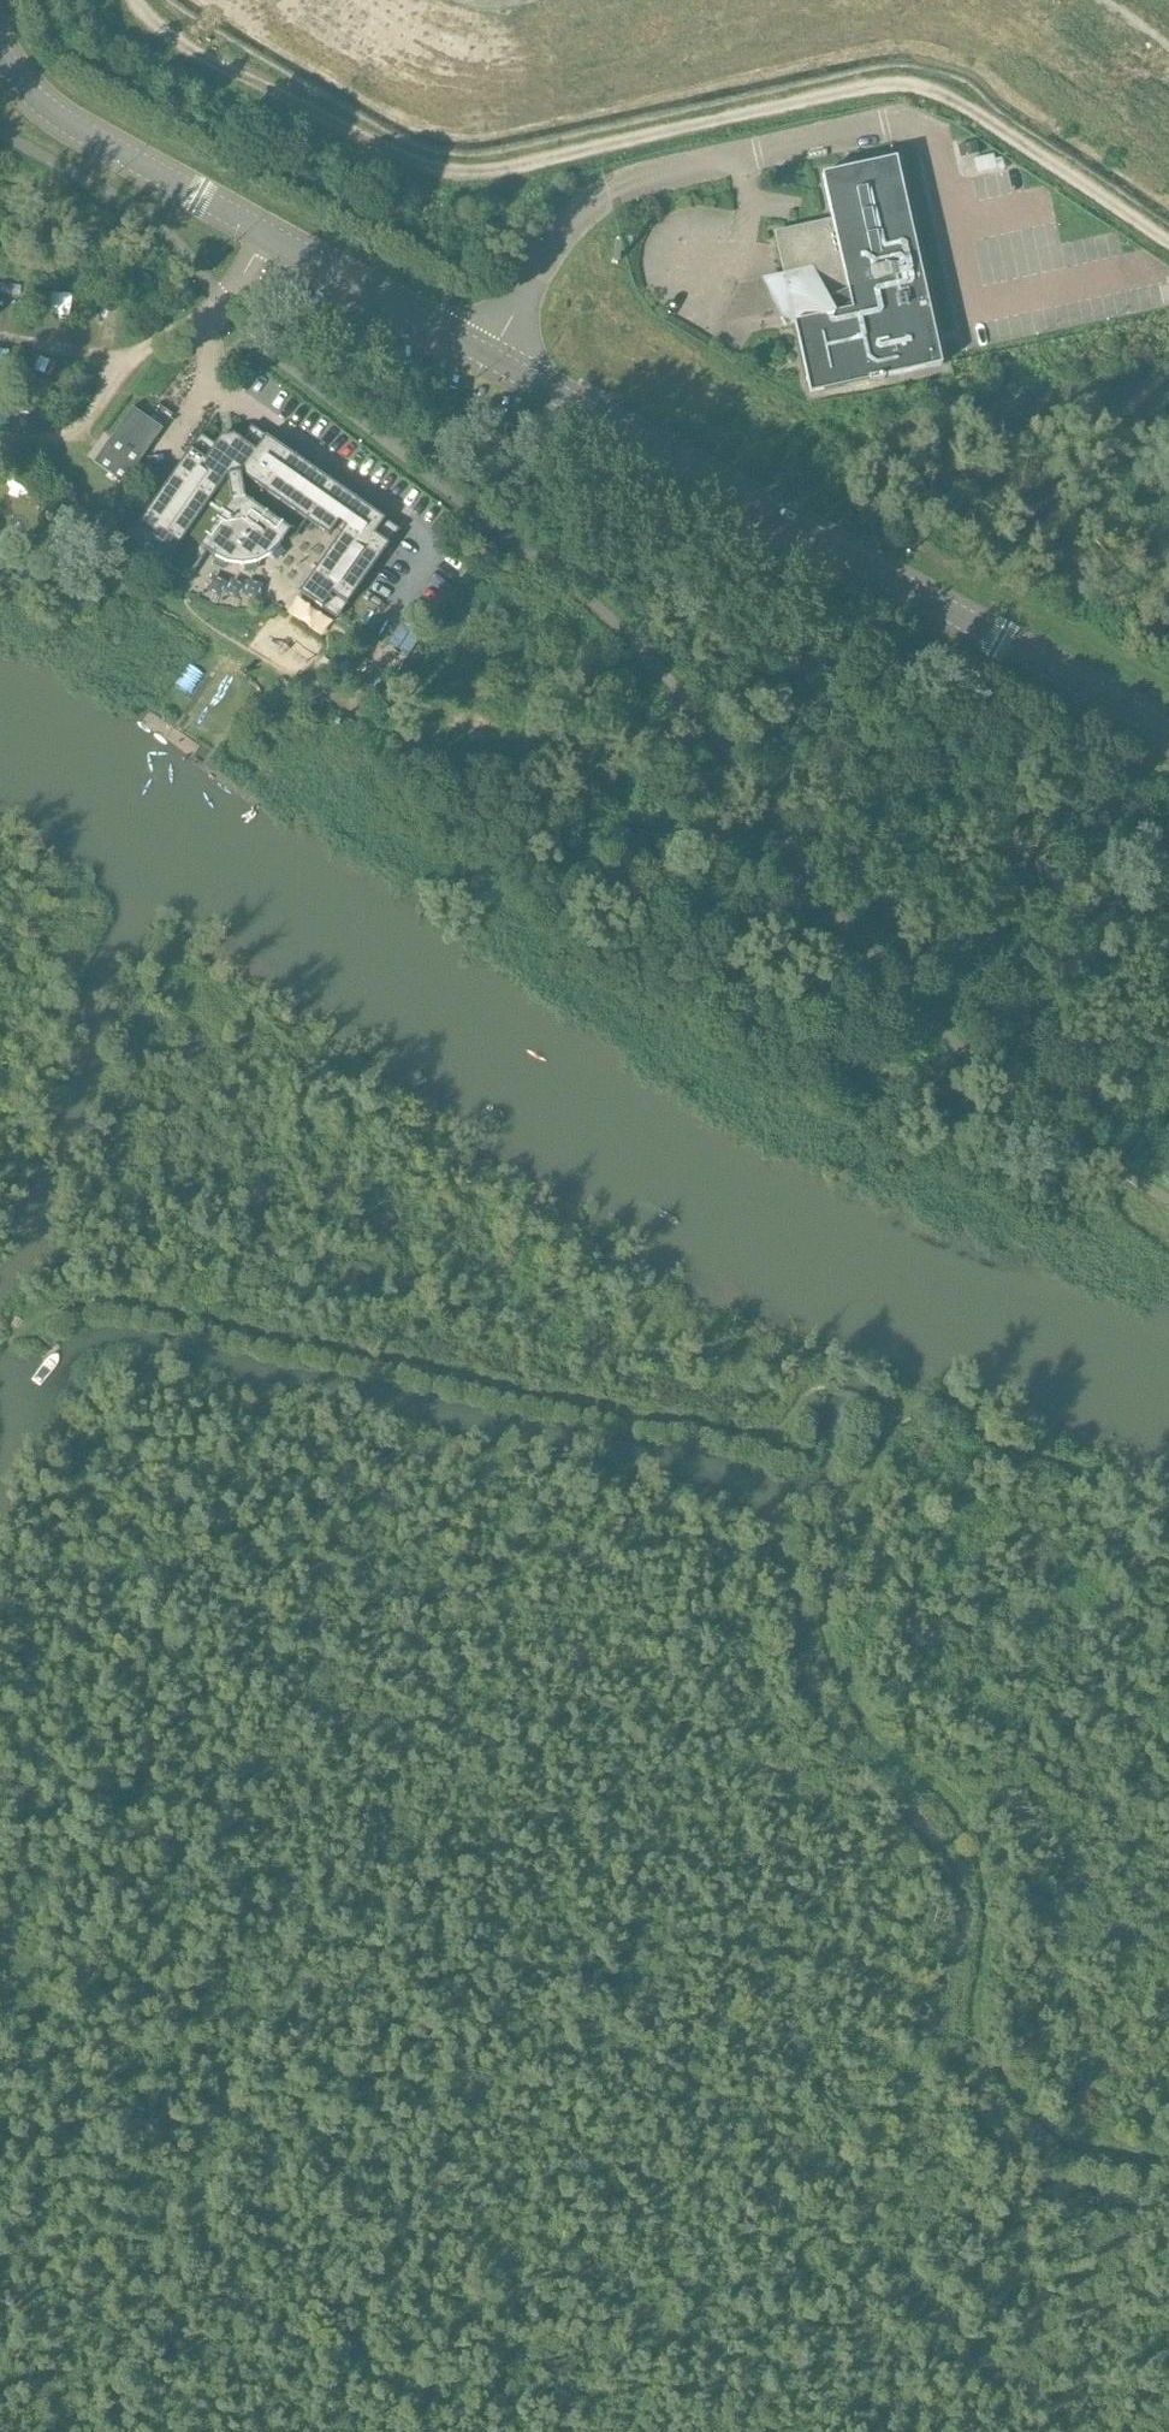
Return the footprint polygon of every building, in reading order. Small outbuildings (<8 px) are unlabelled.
[(979,153),(976,141),(958,145),(960,157),(979,153)] [(995,163),(993,155),(974,159),(977,173),(996,169),(995,163)] [(775,232),(784,273),(786,280),(782,317),(786,324),(795,322),(810,393),(869,380),(870,383),(886,379),(885,377),(941,364),(896,159),(823,175),(833,220),(775,232)] [(635,245),(632,235),(624,236),(626,247),(635,245)] [(1160,285),(1163,305),(1168,304),(1168,284),(1160,285)] [(94,461),(94,462),(124,484),(163,429),(174,414),(159,403),(157,404),(147,418),(146,417),(132,407),(111,438),(94,461)] [(400,529),(251,426),(251,425),(241,440),(234,435),(228,436),(221,437),(215,444),(201,434),(128,538),(188,580),(208,552),(213,556),(228,563),(243,565),(257,563),(270,556),(280,545),(290,531),(296,535),(307,520),(329,535),(334,528),(341,534),(300,592),(337,618),(400,529)]
